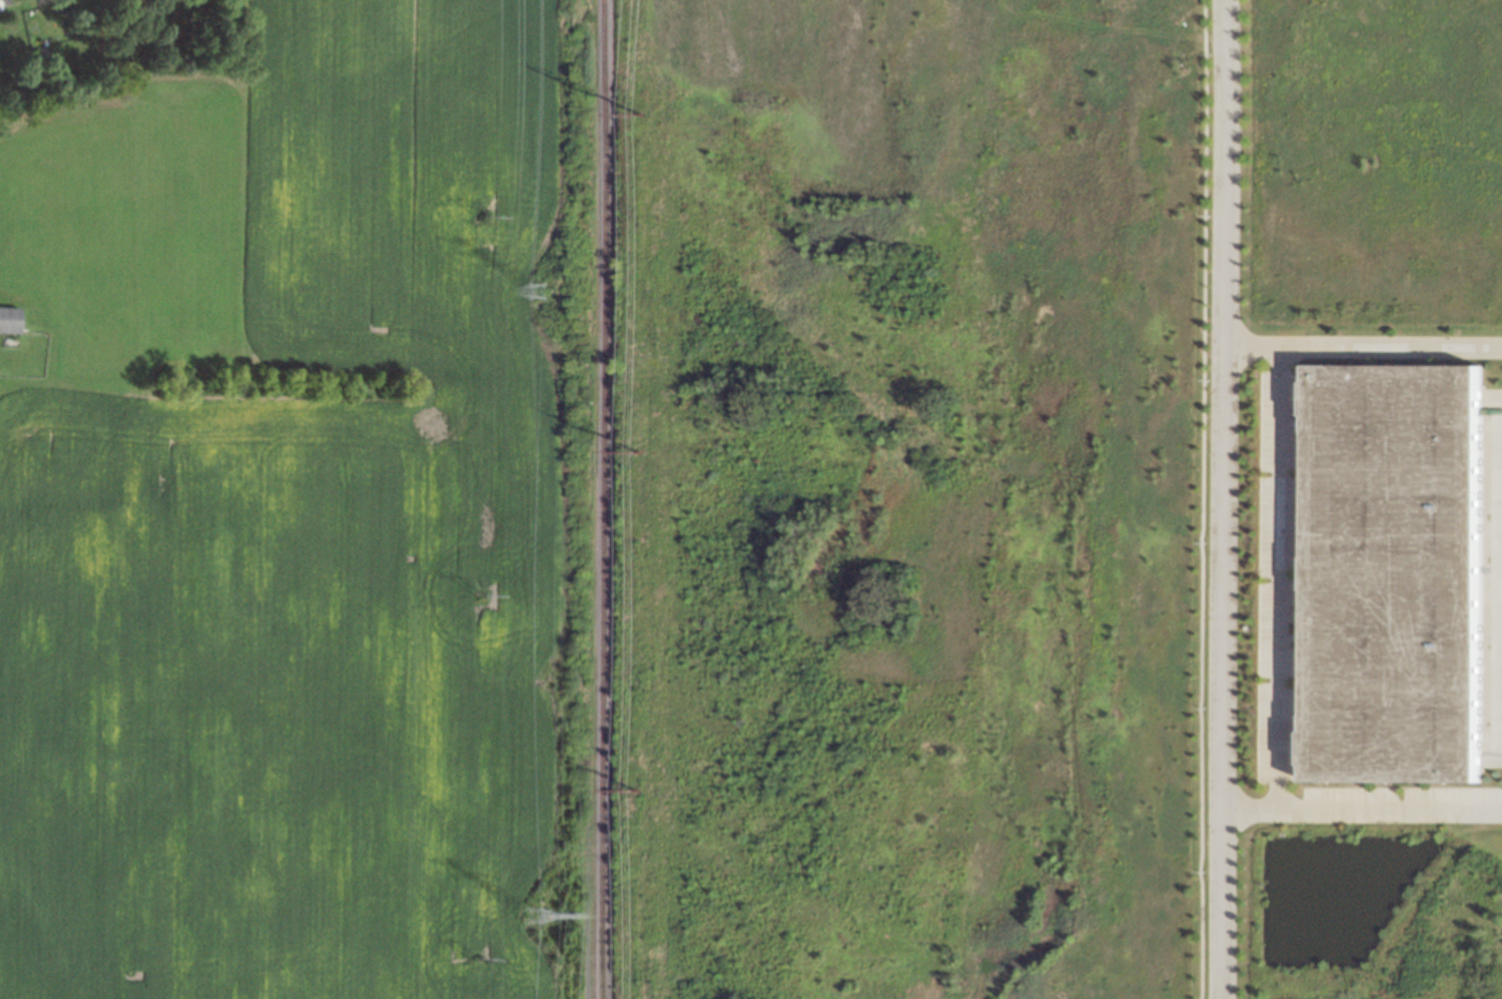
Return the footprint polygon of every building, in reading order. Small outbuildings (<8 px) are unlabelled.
[(22,332),(22,307),(0,306),(0,332),(22,332)] [(1309,363),(1307,780),(1485,781),(1487,364),(1309,363)]
